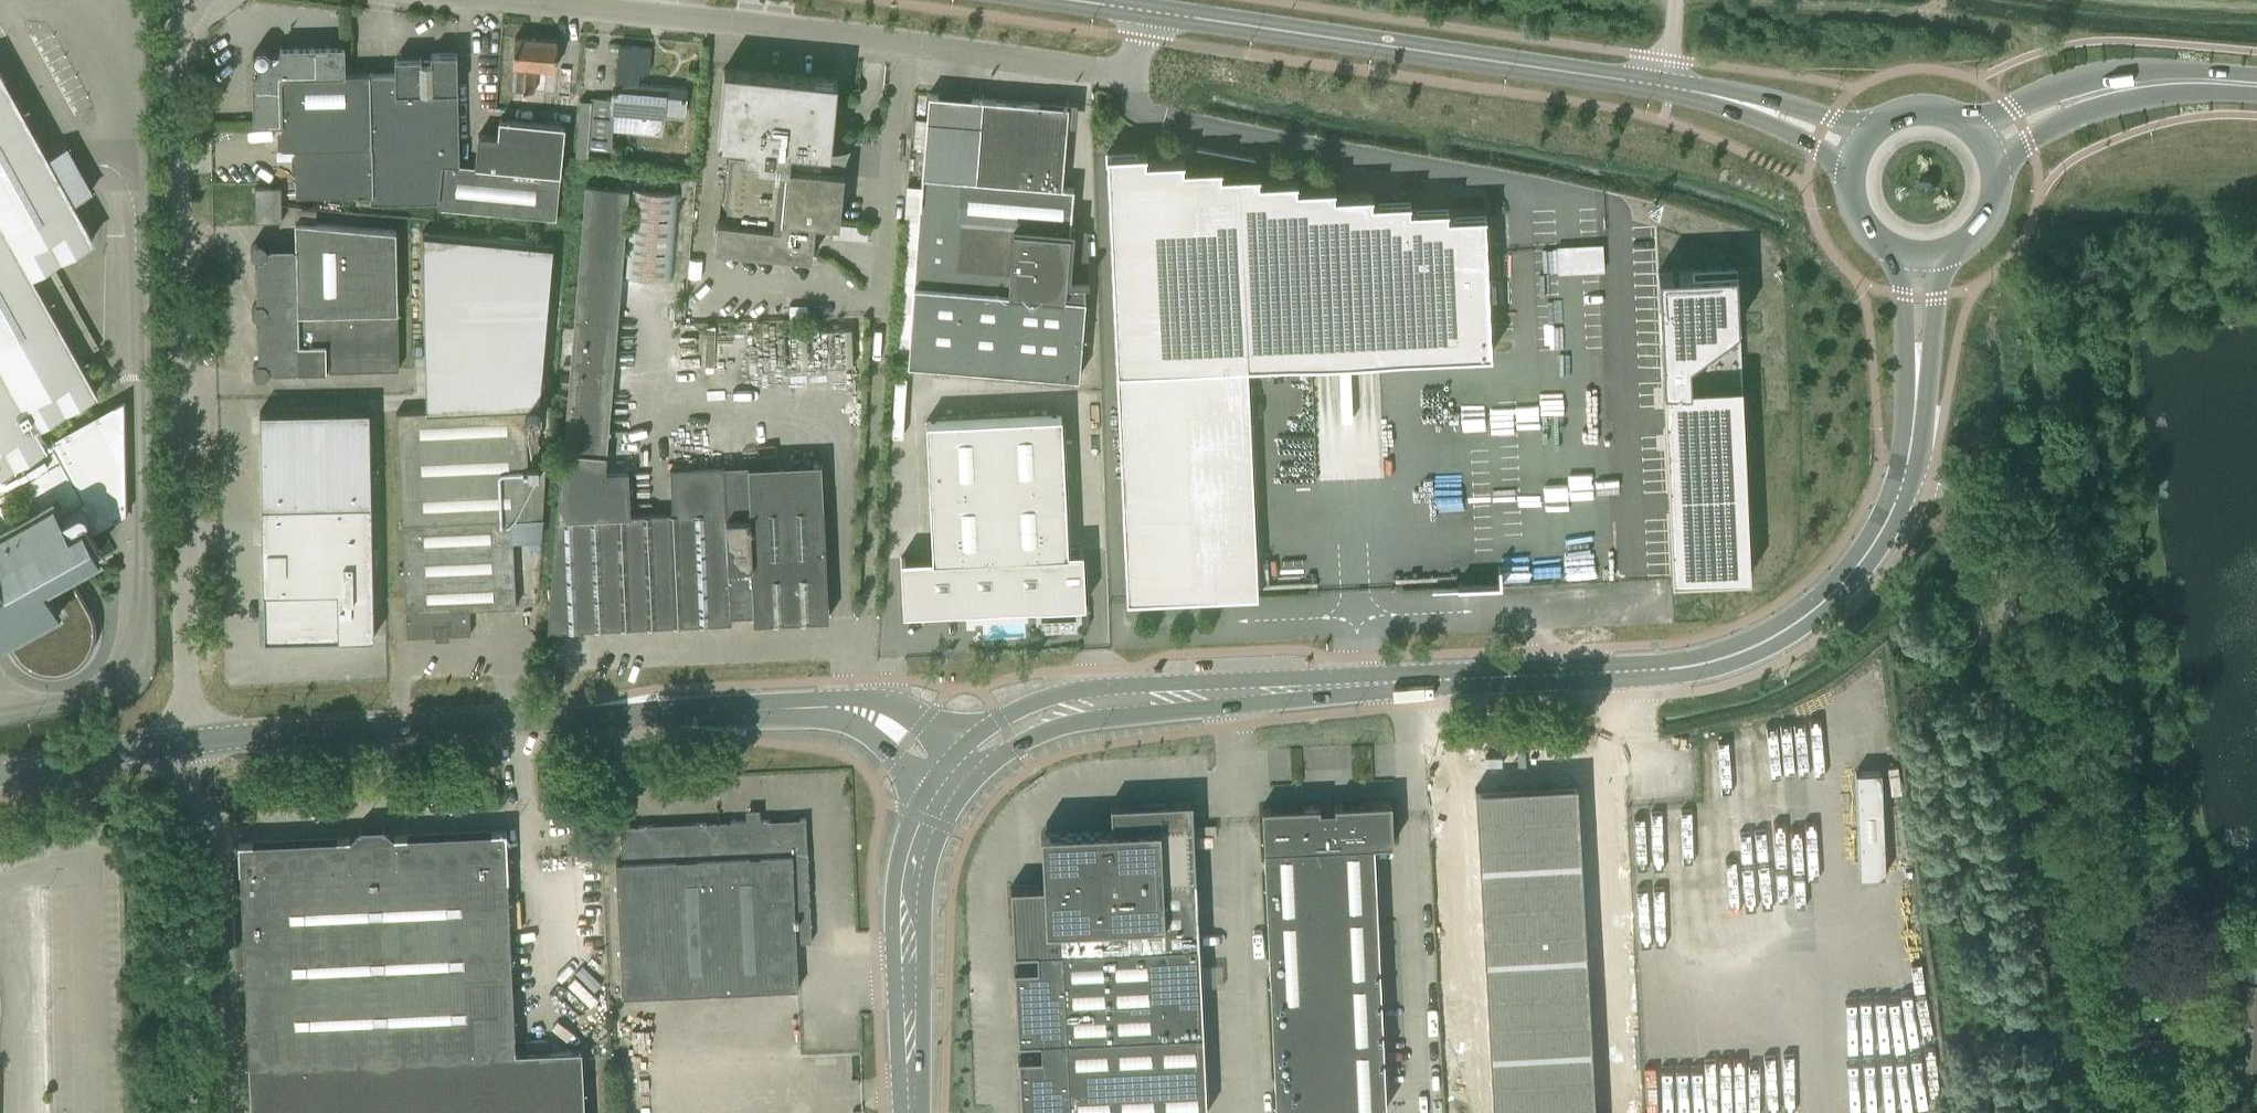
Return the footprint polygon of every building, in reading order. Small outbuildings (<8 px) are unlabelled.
[(555,67),(557,39),(515,36),(512,64),(515,65),(513,90),(544,92),(547,67),(555,67)] [(612,100),(591,98),(587,146),(609,148),(612,113),(640,115),(639,124),(644,132),(654,132),(661,127),(662,117),(663,117),(663,113),(684,114),(686,86),(638,82),(639,70),(649,71),(650,47),(619,44),(616,88),(613,88),(612,100)] [(369,97),(369,72),(345,73),(344,45),(279,46),(279,52),(270,52),(265,47),(258,48),(253,53),(253,60),(258,65),(258,74),(252,75),(253,99),(369,97)] [(431,62),(425,62),(425,57),(395,58),(395,72),(369,72),(369,97),(370,145),(371,200),(393,200),(438,198),(438,206),(556,217),(559,174),(560,174),(564,124),(498,118),(497,135),(477,133),(474,166),(459,164),(457,53),(430,53),(431,62)] [(717,142),(746,145),(745,155),(729,154),(723,220),(717,220),(714,248),(811,257),(815,220),(839,222),(842,194),(844,172),(789,167),(790,149),(830,153),(837,79),(723,68),(717,142)] [(45,445),(44,443),(34,425),(96,391),(30,273),(92,238),(70,199),(69,197),(48,160),(48,159),(0,73),(0,470),(45,445)] [(370,145),(369,97),(253,99),(253,124),(281,123),(282,147),(295,147),(370,145)] [(905,207),(893,362),(907,363),(1079,377),(1085,297),(1081,233),(1068,232),(1070,210),(1072,186),(1061,186),(1068,105),(982,98),(975,179),(922,174),(921,186),(907,185),(905,207)] [(371,200),(370,145),(295,147),(296,194),(358,192),(359,200),(371,200)] [(1371,201),(1371,192),(1334,194),(1333,187),(1335,187),(1335,185),(1296,187),(1295,180),(1297,180),(1297,179),(1258,180),(1258,174),(1259,173),(1259,172),(1220,173),(1220,167),(1221,167),(1221,165),(1183,167),(1182,160),(1184,160),(1184,158),(1145,160),(1145,153),(1146,153),(1146,151),(1106,153),(1116,370),(1380,358),(1491,353),(1484,213),(1447,215),(1446,206),(1409,208),(1409,199),(1371,201)] [(828,617),(823,505),(748,508),(748,516),(726,517),(723,465),(669,468),(671,512),(630,514),(628,469),(605,471),(628,188),(585,184),(563,451),(562,451),(547,631),(731,622),(731,614),(752,612),(752,621),(828,617)] [(281,186),(254,186),(255,221),(281,221),(281,186)] [(273,371),(398,368),(396,229),(295,221),(295,245),(270,245),(270,247),(267,247),(266,246),(262,241),(255,241),(250,246),(251,253),(256,257),(257,257),(257,261),(255,261),(256,298),(258,298),(258,301),(256,301),(252,306),(252,312),(256,317),(258,317),(258,320),(256,320),(257,357),(259,356),(259,360),(258,360),(253,365),(253,372),(258,376),(264,376),(269,371),(269,370),(273,370),(273,371)] [(427,410),(396,411),(407,637),(470,634),(469,608),(516,606),(515,583),(511,517),(530,517),(527,462),(526,440),(537,440),(541,388),(554,242),(422,231),(426,393),(427,410)] [(1610,269),(1609,241),(1561,243),(1562,271),(1610,269)] [(1735,268),(1657,272),(1671,580),(1749,576),(1735,268)] [(2109,323),(2120,315),(2113,305),(2102,313),(2109,323)] [(858,364),(857,325),(788,327),(789,365),(858,364)] [(1471,433),(1570,430),(1569,392),(1542,393),(1542,405),(1523,406),(1522,386),(1470,388),(1471,433)] [(44,443),(45,445),(0,470),(0,642),(5,639),(13,653),(15,657),(18,660),(19,661),(22,664),(24,665),(29,669),(34,672),(40,673),(46,674),(50,675),(56,674),(60,674),(62,673),(66,672),(68,671),(74,669),(77,666),(81,664),(82,662),(85,659),(88,656),(89,654),(91,651),(93,647),(94,645),(94,643),(95,639),(96,635),(96,633),(96,631),(96,627),(96,623),(96,621),(95,617),(93,613),(92,609),(68,567),(100,549),(90,531),(126,512),(123,401),(44,443)] [(374,637),(369,409),(259,411),(263,639),(374,637)] [(1061,415),(926,421),(932,559),(921,559),(923,601),(1080,594),(1080,603),(1085,602),(1082,549),(1078,549),(1078,552),(1067,552),(1061,415)] [(1469,478),(1472,520),(1574,514),(1572,480),(1550,481),(1550,473),(1469,478)] [(1614,553),(1503,554),(1503,578),(1614,577),(1614,553)] [(1885,875),(1881,769),(1854,770),(1859,876),(1885,875)] [(1576,783),(1526,786),(1527,814),(1578,811),(1576,783)] [(1526,786),(1475,788),(1477,816),(1527,814),(1526,786)] [(1198,944),(1192,800),(1175,801),(1175,804),(1119,807),(1119,804),(1110,804),(1111,827),(1040,831),(1043,885),(1010,887),(1013,953),(1036,952),(1198,944)] [(1373,844),(1393,843),(1391,800),(1358,802),(1358,806),(1342,806),(1342,803),(1334,803),(1334,808),(1319,808),(1319,804),(1302,805),(1302,808),(1270,810),(1270,806),(1261,807),(1275,1112),(1288,1112),(1386,1108),(1373,844)] [(1578,811),(1527,814),(1528,837),(1579,835),(1578,811)] [(1527,814),(1477,816),(1478,840),(1528,837),(1527,814)] [(796,942),(811,941),(805,817),(620,826),(621,861),(615,861),(621,996),(798,988),(796,942)] [(515,1051),(505,831),(395,836),(383,826),(360,827),(350,838),(238,843),(251,1112),(584,1112),(581,1048),(515,1051)] [(1579,835),(1528,837),(1530,861),(1580,858),(1579,835)] [(1528,837),(1478,840),(1479,864),(1530,861),(1528,837)] [(1580,858),(1530,861),(1531,885),(1581,882),(1580,858)] [(1530,861),(1479,864),(1480,887),(1531,885),(1530,861)] [(1581,882),(1531,885),(1532,908),(1583,905),(1581,882)] [(1531,885),(1480,887),(1482,911),(1532,908),(1531,885)] [(1583,905),(1532,908),(1534,932),(1584,929),(1583,905)] [(1532,908),(1482,911),(1483,934),(1534,932),(1532,908)] [(1584,929),(1534,932),(1535,955),(1585,953),(1584,929)] [(1534,932),(1483,934),(1484,958),(1535,955),(1534,932)] [(1202,1033),(1198,944),(1036,952),(1037,966),(1014,967),(1014,984),(1018,984),(1020,1032),(1016,1032),(1017,1041),(1040,1040),(1202,1033)] [(1585,953),(1535,955),(1536,979),(1587,976),(1585,953)] [(1535,955),(1484,958),(1486,982),(1536,979),(1535,955)] [(1587,976),(1536,979),(1537,1003),(1588,1000),(1587,976)] [(1536,979),(1486,982),(1487,1005),(1537,1003),(1536,979)] [(2237,981),(2233,1065),(2256,1066),(2256,982),(2237,981)] [(1588,1000),(1537,1003),(1539,1026),(1589,1023),(1588,1000)] [(1537,1003),(1487,1005),(1488,1029),(1539,1026),(1537,1003)] [(1589,1023),(1539,1026),(1540,1050),(1590,1047),(1589,1023)] [(1539,1026),(1488,1029),(1489,1052),(1540,1050),(1539,1026)] [(1202,1033),(1040,1040),(1041,1055),(1018,1056),(1018,1065),(1021,1065),(1022,1081),(1023,1105),(1020,1105),(1020,1112),(1206,1112),(1202,1033)] [(1590,1047),(1540,1050),(1541,1073),(1592,1071),(1590,1047)] [(1540,1050),(1489,1052),(1491,1076),(1541,1073),(1540,1050)] [(1592,1071),(1541,1073),(1542,1097),(1593,1094),(1592,1071)] [(1541,1073),(1491,1076),(1492,1100),(1542,1097),(1541,1073)] [(1478,1090),(1448,1091),(1448,1112),(1479,1112),(1478,1090)] [(1542,1097),(1543,1112),(1594,1112),(1593,1094),(1542,1097)] [(1492,1100),(1493,1112),(1543,1112),(1542,1097),(1492,1100)]
